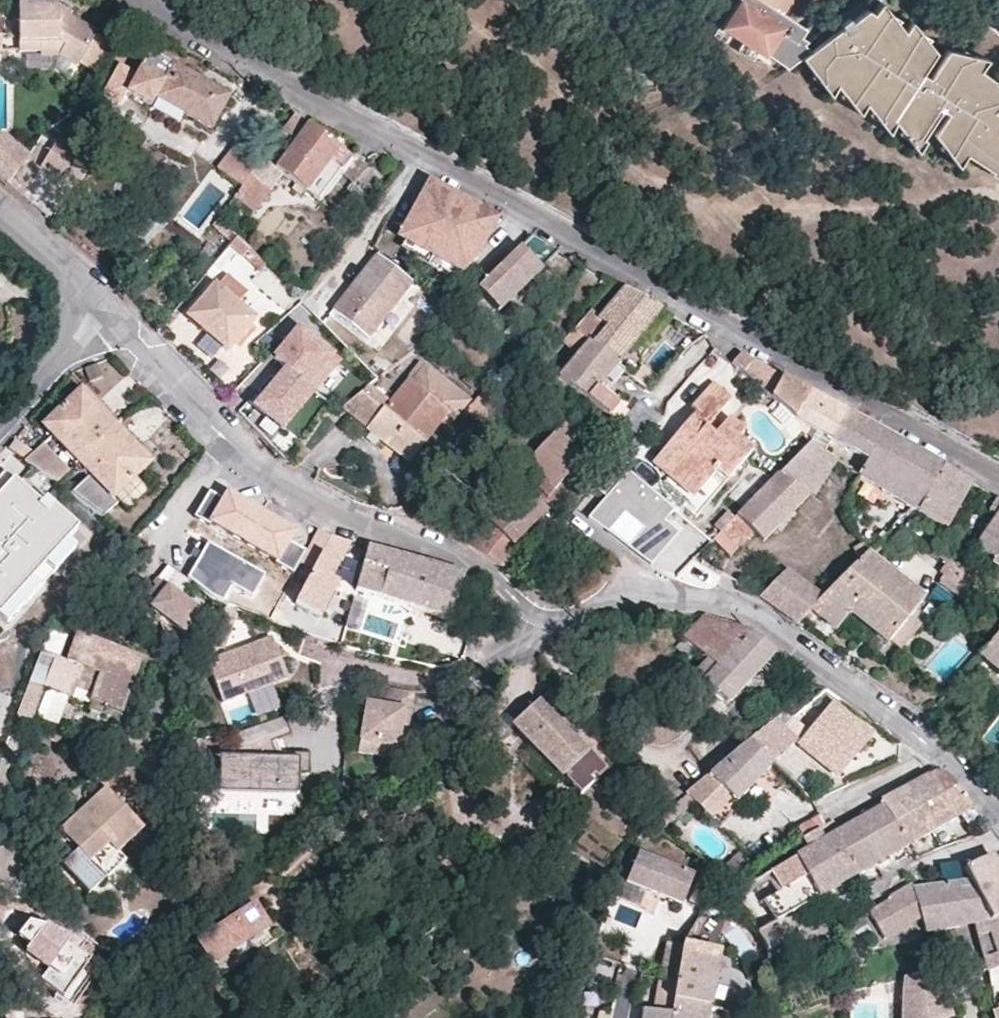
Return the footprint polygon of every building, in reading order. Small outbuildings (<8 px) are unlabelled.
[(89,29),(91,25),(64,11),(65,8),(52,0),(12,0),(14,45),(35,44),(35,35),(54,34),(60,38),(55,48),(73,58),(89,29)] [(721,28),(766,57),(767,55),(786,69),(803,59),(831,96),(837,86),(860,115),(866,104),(889,134),(895,122),(918,153),(926,140),(923,138),(941,110),(947,114),(934,134),(958,167),(966,155),(991,171),(989,173),(998,179),(998,134),(998,133),(998,131),(998,115),(993,111),(998,107),(998,84),(980,70),(988,59),(947,49),(929,78),(922,73),(936,52),(912,22),(906,33),(882,3),(874,15),(869,11),(853,23),(850,20),(842,26),(844,29),(840,30),(811,51),(804,45),(807,41),(801,37),(806,29),(782,13),(789,2),(790,0),(740,0),(721,28)] [(89,29),(73,58),(90,68),(107,39),(89,29)] [(35,44),(35,47),(54,47),(55,48),(60,38),(54,34),(35,35),(35,44)] [(152,100),(158,91),(186,108),(215,125),(234,94),(178,59),(173,66),(168,63),(163,71),(144,59),(128,85),(150,98),(152,100)] [(263,157),(265,158),(298,116),(296,115),(263,157)] [(254,214),(285,175),(296,185),(293,190),(301,197),(305,191),(308,193),(332,162),(344,170),(354,158),(298,116),(265,158),(242,188),(234,197),(254,214)] [(249,147),(239,139),(217,167),(227,175),(249,147)] [(7,186),(28,160),(6,140),(0,140),(0,180),(7,186)] [(77,189),(94,163),(58,141),(42,168),(77,189)] [(263,157),(249,147),(227,175),(242,188),(265,158),(263,157)] [(344,170),(332,162),(308,193),(319,202),(344,170)] [(427,178),(397,233),(463,270),(477,258),(497,218),(427,178)] [(349,182),(346,188),(363,204),(368,197),(349,182)] [(512,226),(506,223),(492,237),(501,245),(512,226)] [(460,287),(470,298),(530,236),(529,235),(512,226),(501,245),(460,287)] [(494,309),(497,312),(558,252),(530,236),(470,298),(466,302),(485,317),(494,309)] [(234,239),(229,245),(255,272),(262,265),(234,239)] [(411,284),(376,257),(331,313),(366,339),(411,284)] [(228,352),(253,320),(235,308),(244,296),(223,279),(214,290),(211,290),(190,318),(204,327),(200,332),(228,352)] [(615,364),(622,355),(660,308),(623,288),(599,319),(590,312),(574,332),(587,341),(615,364)] [(190,318),(187,322),(200,332),(204,327),(190,318)] [(280,429),(339,358),(293,320),(265,354),(278,365),(247,402),(280,429)] [(525,336),(517,329),(505,343),(514,350),(525,336)] [(572,331),(567,337),(581,348),(587,341),(574,332),(572,331)] [(621,405),(597,386),(602,380),(615,364),(587,341),(581,348),(558,378),(568,386),(604,413),(615,421),(619,424),(629,411),(621,405)] [(793,418),(810,392),(738,353),(731,362),(790,414),(793,418)] [(626,373),(633,363),(622,355),(615,364),(623,371),(626,373)] [(397,432),(402,425),(424,442),(449,411),(458,419),(473,402),(427,364),(414,381),(410,378),(388,404),(367,387),(353,398),(397,432)] [(623,371),(615,364),(602,380),(611,386),(623,371)] [(568,386),(558,378),(548,380),(552,392),(568,386)] [(82,384),(76,389),(95,409),(89,414),(105,431),(116,420),(82,384)] [(686,409),(691,413),(648,462),(665,477),(671,472),(693,492),(701,482),(706,487),(715,477),(725,487),(750,458),(735,444),(742,436),(726,422),(719,430),(713,437),(703,429),(709,422),(726,402),(706,385),(686,409)] [(501,398),(489,388),(469,413),(480,422),(481,421),(489,412),(501,398)] [(95,409),(76,389),(40,423),(75,459),(105,431),(89,414),(95,409)] [(501,398),(509,404),(516,395),(509,390),(501,398)] [(847,413),(810,392),(793,418),(831,438),(847,413)] [(481,421),(487,427),(496,418),(489,412),(481,421)] [(604,413),(602,416),(611,428),(615,421),(604,413)] [(886,435),(847,413),(831,438),(823,452),(858,475),(886,435)] [(116,420),(105,431),(121,448),(127,442),(145,461),(150,455),(116,420)] [(709,422),(703,429),(713,437),(719,430),(709,422)] [(402,425),(397,432),(419,449),(424,442),(402,425)] [(553,487),(562,493),(596,449),(565,426),(524,477),(547,496),(553,487)] [(105,431),(75,459),(86,471),(65,491),(99,515),(113,500),(109,495),(145,461),(127,442),(121,448),(105,431)] [(886,435),(858,475),(910,508),(914,510),(943,466),(886,435)] [(810,443),(807,440),(712,536),(728,551),(752,528),(763,538),(810,491),(827,467),(853,482),(858,475),(823,452),(810,443)] [(52,481),(65,469),(38,441),(19,458),(52,481)] [(914,510),(941,528),(970,481),(943,466),(914,510)] [(671,472),(665,477),(693,502),(706,487),(701,482),(693,492),(671,472)] [(79,526),(45,495),(40,501),(8,473),(0,481),(0,613),(79,526)] [(668,508),(627,474),(592,516),(649,563),(676,531),(660,518),(668,508)] [(486,522),(509,542),(529,522),(544,506),(523,487),(486,522)] [(555,502),(562,493),(553,487),(547,496),(555,502)] [(297,535),(228,495),(224,501),(211,493),(196,518),(249,548),(293,573),(306,552),(292,543),(297,535)] [(995,514),(972,549),(991,561),(998,549),(998,500),(994,497),(986,508),(995,514)] [(880,520),(876,526),(884,534),(890,528),(880,520)] [(486,522),(465,543),(495,564),(496,565),(509,542),(486,522)] [(286,621),(312,634),(339,583),(332,579),(349,541),(331,537),(286,621)] [(251,595),(262,576),(210,547),(190,577),(213,597),(223,603),(231,585),(251,595)] [(368,547),(363,563),(406,576),(411,559),(368,547)] [(991,561),(989,564),(998,570),(998,549),(991,561)] [(866,552),(865,551),(823,593),(809,607),(834,627),(847,611),(886,643),(889,639),(897,647),(915,625),(905,618),(923,596),(866,552)] [(406,576),(363,563),(356,590),(420,611),(434,566),(411,559),(406,576)] [(972,589),(976,582),(944,561),(937,571),(966,589),(967,587),(972,589)] [(168,565),(157,578),(159,580),(155,586),(147,595),(156,603),(152,607),(184,631),(199,612),(179,597),(190,582),(168,565)] [(809,607),(823,593),(786,565),(758,595),(793,618),(795,620),(809,607)] [(434,566),(420,611),(450,621),(464,576),(434,566)] [(209,644),(223,649),(237,611),(227,607),(209,644)] [(743,629),(701,613),(680,638),(695,650),(705,660),(714,667),(715,665),(724,655),(746,631),(743,629)] [(975,653),(998,672),(998,627),(975,653)] [(784,658),(746,631),(724,655),(751,675),(761,663),(772,672),(773,671),(784,658)] [(90,654),(95,640),(77,634),(66,663),(40,654),(30,682),(45,688),(73,698),(74,697),(121,714),(142,658),(110,646),(105,659),(90,654)] [(219,664),(208,668),(222,704),(288,679),(272,638),(216,659),(219,664)] [(689,657),(695,650),(680,638),(675,645),(689,657)] [(110,646),(95,640),(90,654),(105,659),(110,646)] [(741,687),(751,675),(724,655),(715,665),(741,687)] [(794,665),(784,658),(773,671),(783,679),(794,665)] [(705,660),(703,663),(711,670),(714,667),(705,660)] [(711,670),(699,683),(725,703),(741,687),(715,665),(714,667),(711,670)] [(45,688),(30,682),(17,715),(32,721),(45,688)] [(400,708),(406,709),(409,690),(376,685),(373,703),(362,701),(353,751),(380,755),(393,745),(397,724),(400,708)] [(612,756),(550,690),(514,725),(580,796),(593,784),(590,781),(594,777),(597,780),(607,771),(601,765),(612,756)] [(867,734),(828,703),(806,729),(790,714),(786,718),(776,726),(793,741),(797,743),(831,774),(867,734)] [(403,725),(406,709),(400,708),(397,724),(403,725)] [(760,710),(752,718),(760,726),(768,720),(760,710)] [(786,718),(778,711),(768,720),(776,726),(786,718)] [(291,759),(277,758),(271,742),(291,735),(284,716),(231,736),(236,749),(231,750),(219,750),(219,763),(212,762),(211,788),(296,791),(296,774),(309,775),(310,754),(291,754),(291,759)] [(768,720),(760,726),(743,740),(771,763),(781,772),(787,764),(779,757),(793,741),(776,726),(768,720)] [(187,768),(200,770),(202,739),(189,738),(187,768)] [(740,805),(731,794),(771,763),(743,740),(687,788),(716,824),(740,805)] [(791,780),(800,788),(809,776),(800,769),(791,780)] [(939,771),(932,771),(878,800),(880,804),(903,845),(956,814),(964,825),(978,816),(947,777),(939,771)] [(127,860),(119,851),(143,828),(106,788),(59,831),(78,850),(61,865),(89,895),(127,860)] [(880,804),(866,812),(863,807),(851,814),(852,819),(834,829),(830,831),(854,873),(903,845),(880,804)] [(799,829),(803,837),(823,824),(818,816),(799,829)] [(829,820),(823,824),(803,837),(801,839),(803,844),(741,885),(731,892),(763,954),(764,955),(762,967),(762,970),(769,966),(766,959),(778,952),(763,926),(771,921),(759,900),(801,875),(813,896),(854,873),(830,831),(834,829),(829,820)] [(681,902),(695,872),(638,848),(624,879),(681,902)] [(985,856),(958,872),(962,878),(989,919),(998,913),(998,879),(985,856)] [(719,869),(722,871),(727,875),(734,866),(726,860),(719,869)] [(958,872),(955,864),(933,868),(939,882),(962,878),(958,872)] [(813,896),(801,875),(759,900),(771,921),(813,896)] [(916,908),(923,930),(970,923),(987,972),(998,968),(998,913),(989,919),(962,878),(939,882),(909,886),(916,908)] [(916,908),(909,886),(888,896),(888,898),(866,909),(876,929),(891,922),(893,928),(906,922),(902,916),(916,908)] [(195,942),(209,964),(268,925),(255,903),(195,942)] [(876,929),(879,935),(893,928),(891,922),(876,929)] [(71,1010),(101,969),(43,927),(28,924),(21,933),(28,948),(23,954),(47,971),(39,982),(56,994),(53,998),(71,1010)] [(657,975),(674,981),(677,962),(680,943),(665,939),(657,975)] [(677,962),(710,968),(714,947),(682,941),(680,943),(677,962)] [(710,968),(677,962),(674,981),(674,984),(672,996),(705,1002),(710,968)] [(762,970),(762,967),(753,965),(752,972),(761,974),(762,970)] [(950,1015),(934,966),(899,974),(895,1017),(941,1017),(950,1015)] [(670,1012),(672,996),(674,984),(674,981),(657,975),(649,1008),(670,1012)] [(705,1002),(672,996),(670,1012),(669,1017),(702,1017),(705,1002)] [(642,1007),(640,1017),(669,1017),(670,1012),(649,1008),(642,1007)] [(991,1017),(998,1017),(998,1011),(997,1007),(991,1011),(991,1017)]
